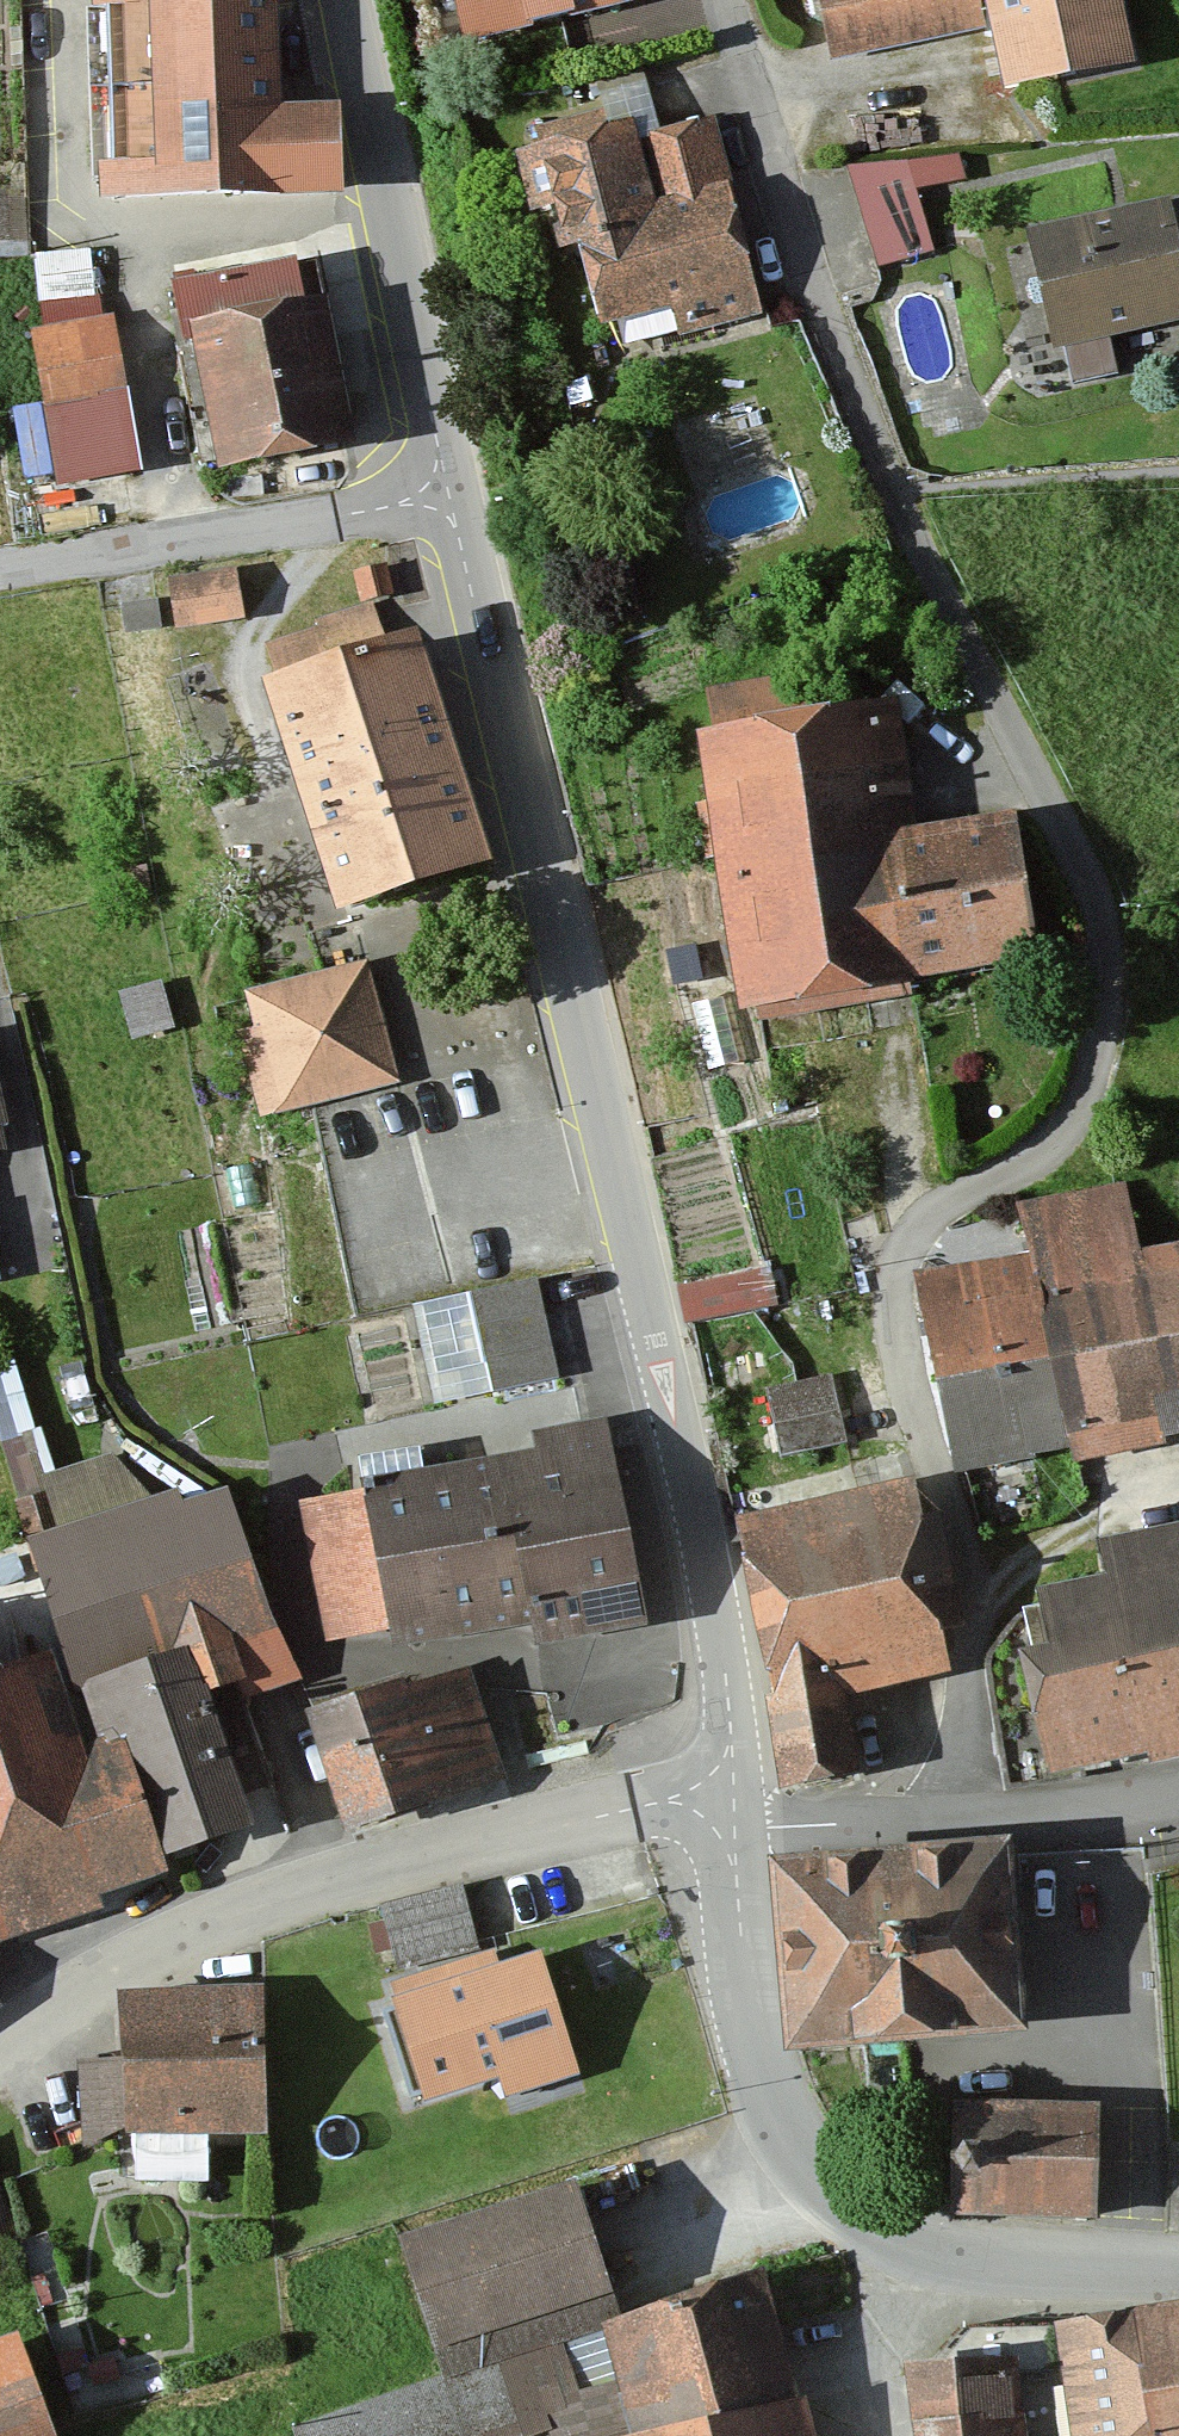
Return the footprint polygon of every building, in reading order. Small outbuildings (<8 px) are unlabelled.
[(258,0),(76,0),(84,209),(327,200),(324,120),(262,122),(258,0)] [(638,0),(463,0),(473,43),(639,2),(638,0)] [(1104,0),(806,0),(820,71),(975,40),(987,100),(1119,74),(1104,0)] [(638,144),(660,139),(642,70),(594,83),(608,139),(635,132),(638,144)] [(766,324),(713,125),(660,139),(638,144),(635,132),(608,139),(516,163),(533,227),(548,223),(560,265),(587,258),(615,364),(766,324)] [(947,172),(841,178),(865,277),(926,262),(911,203),(952,194),(947,172)] [(16,196),(0,197),(0,257),(19,256),(16,196)] [(1178,334),(1151,212),(1012,242),(1038,358),(1050,356),(1058,389),(1106,379),(1100,351),(1178,334)] [(89,309),(87,260),(33,263),(36,312),(89,309)] [(284,312),(277,270),(154,291),(165,357),(177,355),(198,476),(339,451),(314,307),(284,312)] [(121,414),(102,325),(15,343),(33,432),(121,414)] [(388,602),(382,575),(345,584),(352,611),(388,602)] [(233,629),(227,580),(159,588),(165,637),(233,629)] [(149,637),(144,610),(109,616),(114,643),(149,637)] [(473,871),(402,641),(238,692),(310,922),(473,871)] [(719,713),(790,704),(785,668),(714,677),(719,713)] [(888,715),(675,743),(714,1035),(899,1011),(897,996),(1027,979),(1005,814),(903,828),(888,715)] [(400,1082),(368,959),(245,990),(254,1025),(237,1030),(260,1118),(400,1082)] [(169,1024),(159,983),(120,993),(131,1034),(169,1024)] [(6,1147),(1,1126),(9,1124),(0,1079),(0,1148),(6,1147)] [(921,1273),(959,1468),(1178,1425),(1178,1239),(1143,1246),(1129,1179),(1015,1202),(1025,1252),(921,1273)] [(692,1316),(776,1296),(766,1254),(682,1275),(692,1316)] [(549,1388),(525,1293),(403,1323),(421,1393),(477,1379),(483,1404),(549,1388)] [(54,1465),(22,1353),(0,1359),(0,1404),(20,1475),(54,1465)] [(836,1458),(820,1387),(755,1402),(772,1473),(836,1458)] [(631,1646),(600,1435),(524,1446),(526,1464),(416,1480),(413,1460),(344,1471),(349,1505),(289,1514),(310,1657),(375,1648),(377,1665),(520,1643),(523,1662),(631,1646)] [(160,1502),(125,1514),(110,1469),(39,1492),(54,1534),(4,1551),(59,1712),(68,1709),(82,1751),(61,1758),(30,1667),(0,1678),(0,1958),(152,1892),(143,1864),(230,1835),(222,1812),(273,1795),(245,1715),(288,1700),(221,1502),(167,1521),(160,1502)] [(911,1487),(731,1521),(781,1781),(846,1769),(832,1692),(946,1670),(911,1487)] [(1019,1648),(1048,1782),(1178,1753),(1178,1520),(1094,1539),(1101,1573),(1036,1587),(1040,1605),(1025,1609),(1033,1645),(1019,1648)] [(491,1792),(458,1683),(385,1705),(382,1693),(286,1722),(322,1843),(491,1792)] [(1017,1853),(766,1874),(783,2066),(1034,2045),(1017,1853)] [(477,1949),(463,1892),(379,1913),(393,1970),(477,1949)] [(540,1960),(391,2007),(422,2104),(499,2080),(505,2100),(577,2077),(540,1960)] [(251,2145),(247,2001),(104,2005),(108,2146),(123,2145),(125,2196),(201,2194),(200,2147),(251,2145)] [(1104,2102),(947,2101),(946,2221),(1103,2223),(1104,2102)] [(793,2412),(787,2413),(749,2282),(598,2325),(562,2197),(382,2248),(423,2392),(283,2432),(284,2435),(800,2435),(793,2412)] [(0,2220),(0,2251),(10,2247),(0,2220)] [(1045,2334),(1057,2435),(1178,2435),(1178,2318),(1045,2334)] [(1,2341),(0,2341),(0,2435),(39,2435),(1,2341)] [(1001,2364),(897,2375),(904,2435),(1008,2435),(1001,2364)]
